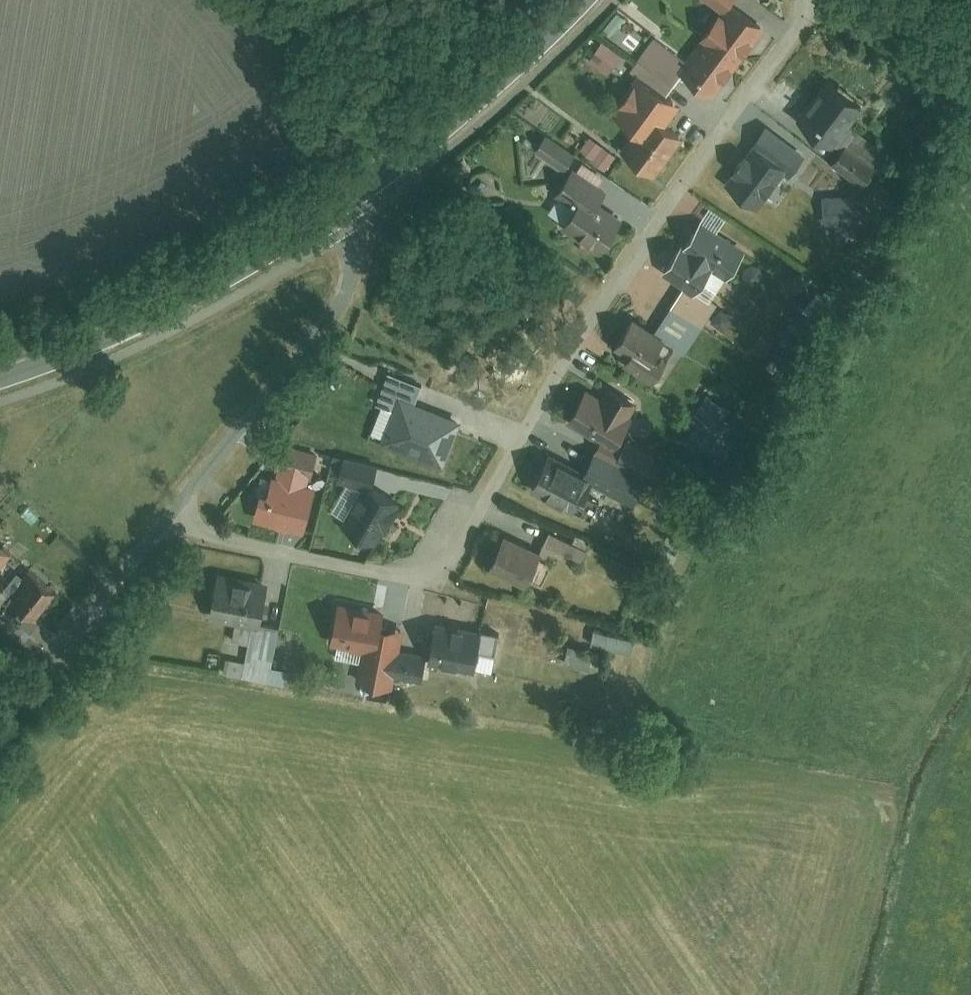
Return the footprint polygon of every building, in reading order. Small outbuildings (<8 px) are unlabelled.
[(723,10),(730,0),(708,0),(723,10)] [(680,74),(714,98),(765,28),(732,4),(680,74)] [(656,38),(641,60),(673,81),(687,58),(656,38)] [(601,45),(589,63),(606,75),(619,58),(601,45)] [(636,75),(611,112),(635,128),(619,153),(655,178),(682,139),(660,124),(675,101),(636,75)] [(830,80),(801,119),(833,144),(862,105),(830,80)] [(546,135),(533,152),(560,172),(573,155),(546,135)] [(590,139),(579,152),(603,171),(614,157),(590,139)] [(847,144),(833,162),(862,184),(875,166),(847,144)] [(757,203),(783,166),(757,146),(749,158),(745,155),(735,168),(738,170),(729,183),(757,203)] [(574,211),(562,228),(600,253),(619,223),(601,211),(615,190),(573,163),(552,197),(574,211)] [(744,254),(694,223),(661,276),(692,295),(708,269),(727,281),(744,254)] [(781,277),(788,295),(806,288),(799,270),(781,277)] [(614,348),(630,359),(624,367),(650,385),(662,367),(653,361),(666,342),(632,319),(614,348)] [(632,411),(630,410),(634,403),(611,390),(607,396),(589,386),(566,426),(601,446),(596,455),(658,490),(670,467),(617,438),(632,411)] [(386,439),(441,460),(456,421),(401,400),(386,439)] [(278,460),(272,490),(263,487),(253,521),(302,534),(311,500),(304,498),(311,467),(278,460)] [(547,461),(532,493),(587,519),(602,487),(547,461)] [(373,469),(344,462),(340,480),(369,486),(373,469)] [(601,463),(594,477),(634,497),(641,483),(601,463)] [(368,487),(344,529),(376,547),(399,505),(368,487)] [(551,528),(542,546),(578,563),(587,545),(551,528)] [(501,541),(488,570),(525,586),(538,557),(501,541)] [(9,555),(0,549),(0,567),(9,555)] [(213,576),(205,617),(252,627),(242,676),(270,681),(281,630),(262,626),(270,587),(213,576)] [(11,604),(39,626),(60,599),(32,577),(11,604)] [(392,686),(394,676),(423,682),(429,649),(393,642),(398,614),(336,602),(327,644),(361,650),(356,679),(392,686)] [(428,666),(473,674),(477,651),(495,654),(498,634),(464,629),(464,634),(434,629),(428,666)] [(569,646),(565,664),(587,669),(592,651),(569,646)]
